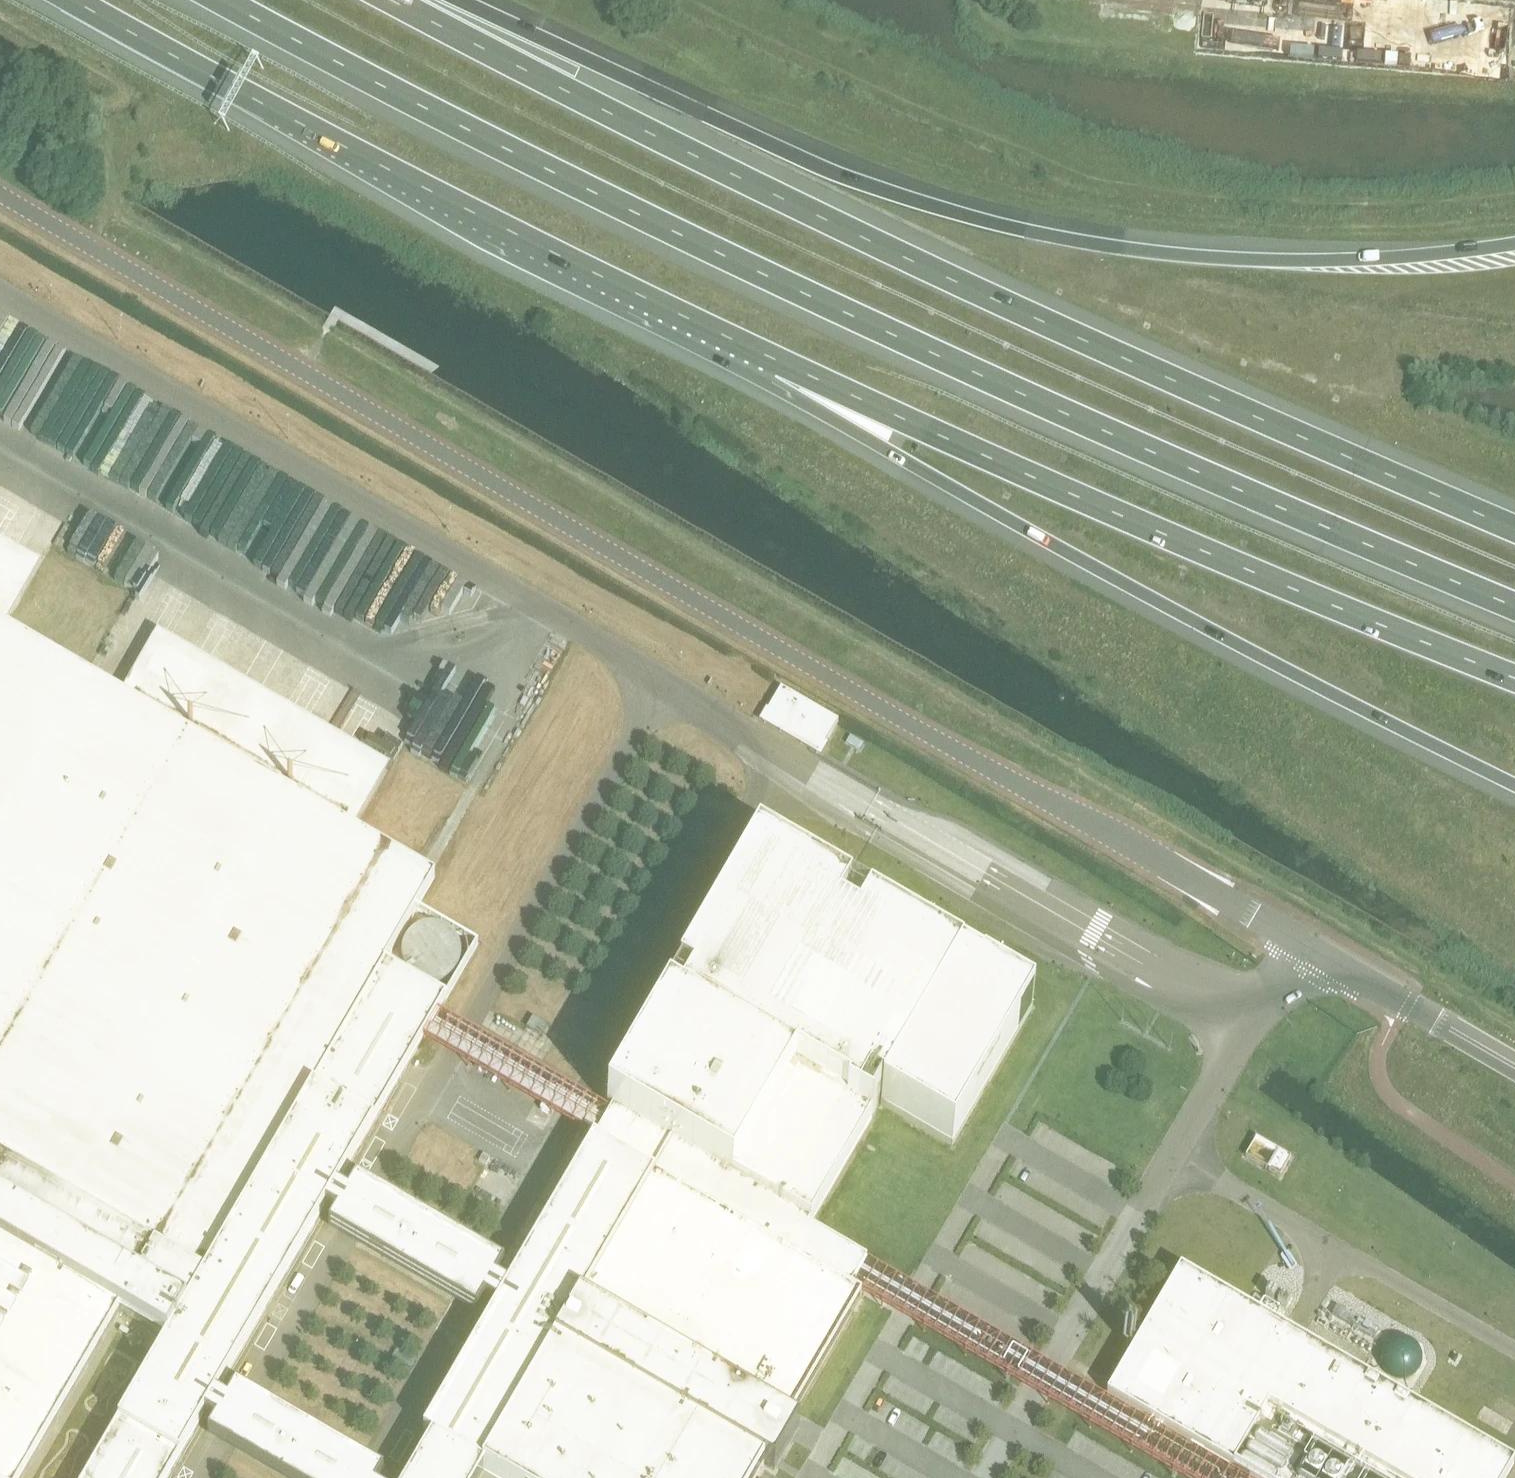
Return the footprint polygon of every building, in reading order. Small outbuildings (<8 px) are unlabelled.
[(1274,11),(1290,13),(1292,0),(1275,0),(1274,11)] [(1452,10),(1435,9),(1434,26),(1452,26),(1452,10)] [(44,567),(0,542),(0,624),(8,629),(44,567)] [(209,1409),(216,1397),(329,1201),(337,1188),(412,1060),(423,1040),(438,1015),(479,944),(417,908),(435,877),(432,875),(420,868),(356,831),(123,696),(86,674),(8,629),(0,624),(0,1477),(25,1477),(121,1313),(166,1339),(85,1477),(168,1477),(209,1409)] [(123,696),(356,831),(392,769),(159,634),(123,696)] [(781,688),(768,710),(785,721),(782,727),(804,741),(808,734),(826,744),(839,722),(781,688)] [(852,1289),(866,1264),(867,1263),(809,1229),(872,1120),(859,1113),(869,1095),(882,1103),(881,1105),(952,1146),(1033,1008),(758,848),(742,875),(679,984),(681,985),(670,1003),(668,1002),(604,1112),(438,1015),(423,1040),(551,1114),(548,1120),(556,1125),(560,1119),(594,1139),(508,1289),(495,1282),(503,1267),(356,1181),(348,1194),(337,1188),(329,1201),(345,1210),(334,1229),(474,1311),(485,1291),(501,1301),(423,1434),(432,1439),(409,1477),(479,1477),(484,1469),(500,1477),(756,1477),(764,1465),(774,1471),(775,1469),(780,1460),(791,1442),(799,1428),(789,1421),(795,1412),(861,1297),(851,1291),(852,1289)] [(1280,1176),(1291,1158),(1256,1138),(1245,1157),(1280,1176)] [(866,1264),(852,1289),(1177,1477),(1234,1477),(866,1264)] [(1248,1477),(1506,1477),(1514,1464),(1300,1339),(1292,1334),(1283,1329),(1180,1269),(1106,1396),(1248,1477)] [(1333,1315),(1374,1338),(1377,1332),(1346,1314),(1347,1312),(1337,1307),(1333,1315)] [(397,1350),(392,1358),(411,1369),(416,1361),(397,1350)] [(383,1473),(236,1387),(227,1403),(216,1397),(209,1409),(224,1418),(213,1437),(284,1477),(379,1477),(383,1473)]
